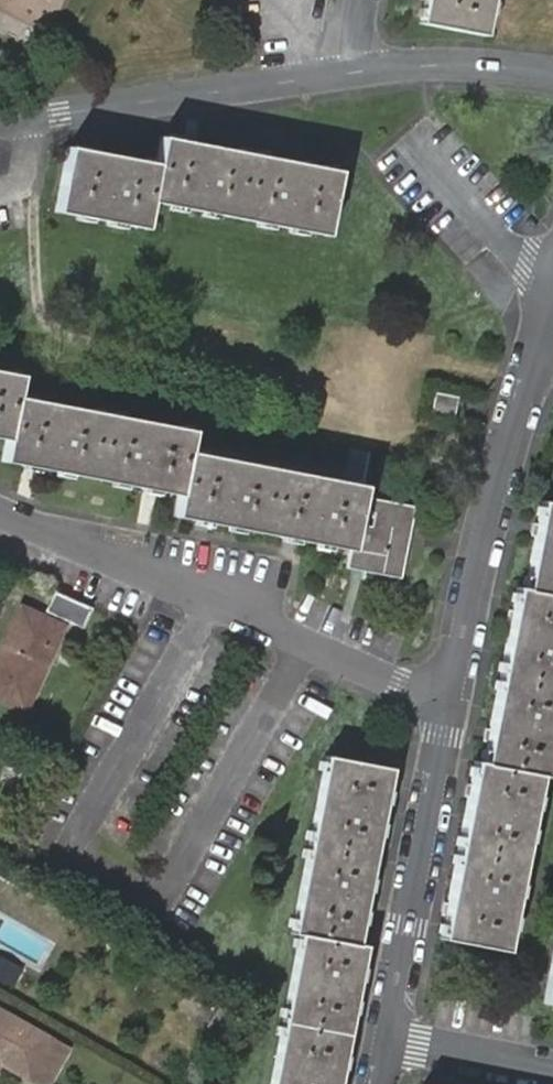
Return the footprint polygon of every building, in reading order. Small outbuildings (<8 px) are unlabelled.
[(43,43),(65,0),(0,0),(0,22),(43,43)] [(422,23),(485,34),(492,0),(427,0),(422,23)] [(156,164),(69,149),(58,211),(144,229),(150,202),(325,235),(337,171),(162,140),(156,164)] [(0,373),(0,439),(6,440),(3,462),(179,495),(175,515),(350,549),(347,567),(398,577),(412,507),(359,498),(361,488),(186,454),(190,432),(14,397),(19,377),(0,373)] [(457,398),(435,394),(432,415),(453,420),(457,398)] [(542,502),(524,591),(516,589),(482,764),(475,763),(441,936),(505,949),(540,775),(546,777),(552,742),(552,504),(542,502)] [(81,627),(90,607),(53,590),(44,610),(81,627)] [(19,609),(0,654),(0,698),(24,708),(60,628),(19,609)] [(326,756),(292,932),(299,934),(271,1083),(337,1083),(364,946),(356,943),(389,768),(326,756)] [(42,1083),(43,1083),(64,1044),(0,1011),(0,1061),(42,1083)]
